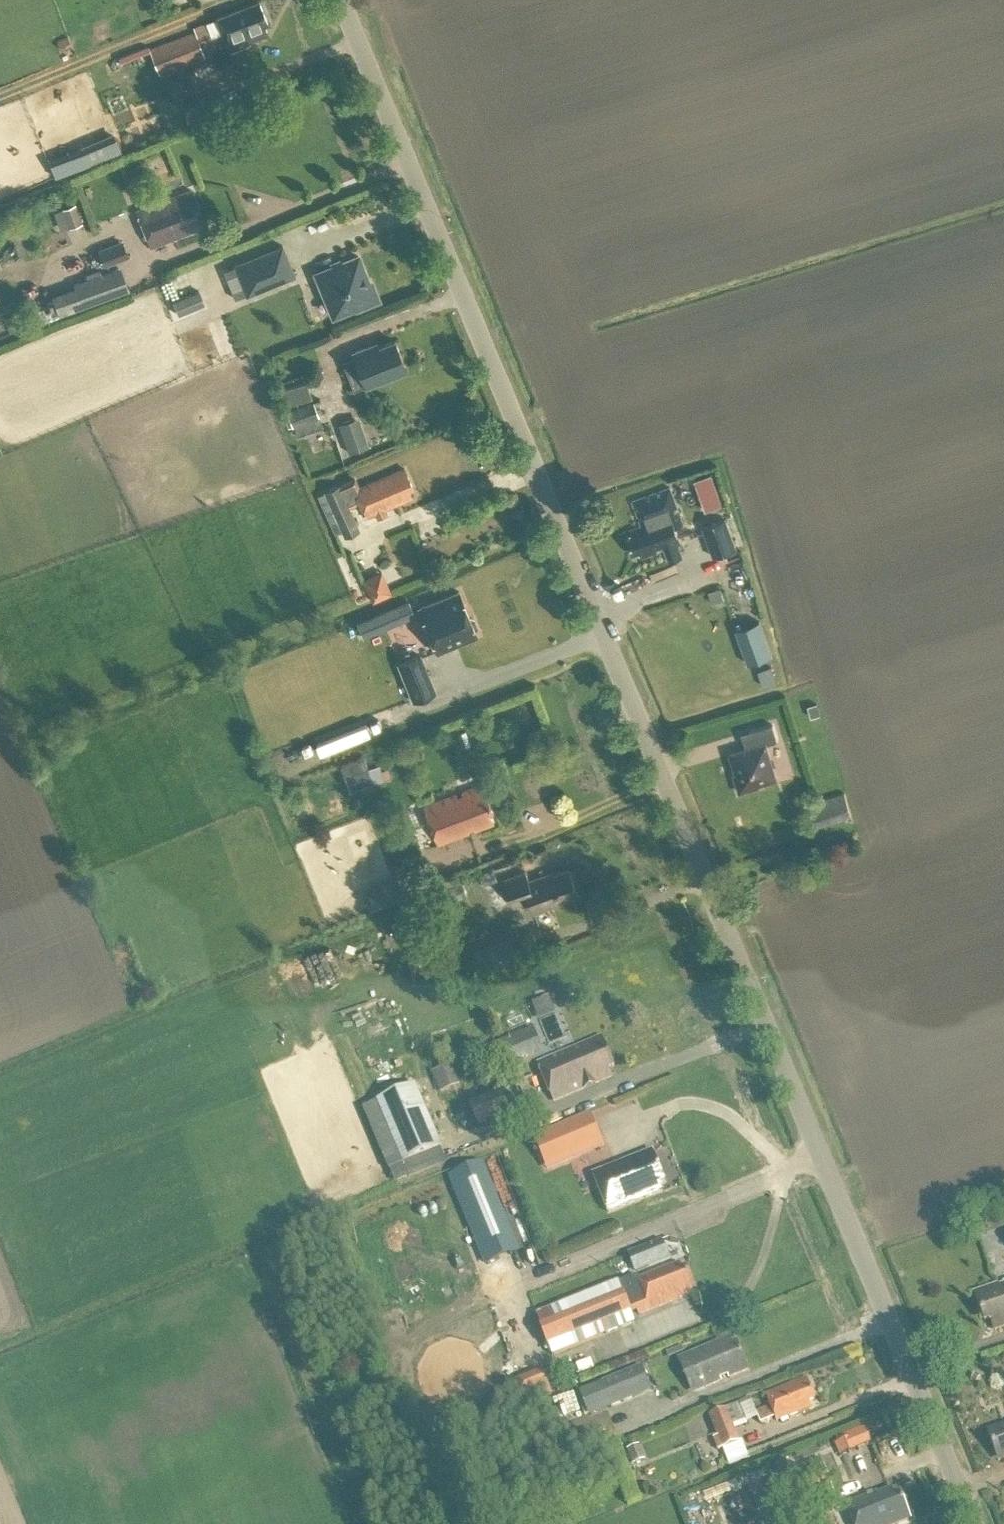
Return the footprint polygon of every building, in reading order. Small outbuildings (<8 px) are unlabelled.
[(265,18),(258,0),(255,0),(215,16),(228,49),(246,42),(245,38),(263,31),(259,20),(265,18)] [(200,47),(213,42),(204,20),(193,25),(194,29),(147,47),(157,73),(203,54),(200,47)] [(186,122),(197,117),(192,105),(181,110),(186,122)] [(87,147),(93,161),(126,147),(120,133),(87,147)] [(147,246),(203,224),(190,190),(134,211),(147,246)] [(69,226),(81,222),(74,203),(62,208),(69,226)] [(104,265),(129,256),(122,240),(98,249),(104,265)] [(282,243),(232,264),(245,294),(245,295),(295,275),(282,243)] [(356,254),(314,271),(332,314),(353,305),(354,307),(377,297),(369,278),(367,279),(356,254)] [(59,315),(129,289),(121,266),(101,273),(99,269),(86,274),(87,278),(75,283),(76,285),(52,294),(59,315)] [(198,289),(172,300),(178,314),(204,304),(198,289)] [(395,357),(400,355),(393,338),(368,348),(367,344),(350,351),(353,359),(342,364),(353,390),(365,385),(365,386),(401,370),(395,357)] [(287,403),(310,396),(306,381),(282,388),(287,403)] [(318,415),(320,414),(314,400),(286,411),(292,425),(293,424),(318,415)] [(323,425),(318,415),(293,424),(296,434),(323,425)] [(367,447),(358,418),(340,424),(349,453),(367,447)] [(349,508),(358,505),(363,516),(409,497),(406,488),(410,487),(402,467),(356,486),(354,480),(325,492),(325,494),(319,497),(336,535),(343,532),(345,538),(359,532),(349,508)] [(710,474),(694,479),(699,495),(716,490),(710,474)] [(667,564),(680,559),(676,547),(677,543),(668,517),(629,531),(629,538),(625,539),(631,556),(638,553),(640,559),(662,551),(667,564)] [(726,518),(703,527),(714,556),(737,548),(726,518)] [(388,567),(366,576),(376,599),(397,591),(388,567)] [(417,607),(434,647),(436,651),(477,635),(474,629),(476,626),(473,618),(469,617),(458,590),(417,607)] [(362,637),(384,628),(378,613),(356,622),(362,637)] [(736,629),(748,664),(773,655),(760,620),(736,629)] [(435,691),(420,654),(398,663),(413,700),(435,691)] [(811,716),(820,714),(817,703),(808,706),(811,716)] [(773,744),(768,728),(745,735),(749,750),(725,757),(731,777),(729,777),(734,796),(754,790),(753,788),(771,782),(761,748),(773,744)] [(366,756),(342,764),(346,775),(369,767),(366,756)] [(346,776),(351,790),(386,779),(381,764),(346,776)] [(436,843),(492,822),(487,811),(492,809),(481,781),(421,803),(436,843)] [(813,828),(851,815),(844,792),(805,805),(813,828)] [(294,813),(301,810),(299,803),(292,805),(294,813)] [(561,895),(578,889),(569,866),(545,876),(545,873),(530,879),(526,869),(505,877),(514,902),(527,898),(531,910),(563,898),(561,895)] [(532,1029),(494,1045),(503,1067),(542,1051),(532,1029)] [(606,1069),(612,1065),(600,1037),(536,1064),(552,1102),(610,1078),(606,1069)] [(442,1069),(430,1074),(439,1095),(451,1089),(442,1069)] [(442,1150),(416,1087),(363,1110),(390,1172),(391,1172),(396,1185),(447,1164),(441,1150),(442,1150)] [(482,1123),(514,1112),(505,1088),(474,1099),(482,1123)] [(533,1138),(540,1155),(598,1131),(591,1114),(533,1138)] [(660,1186),(665,1183),(653,1152),(612,1168),(595,1175),(594,1176),(596,1181),(609,1214),(641,1201),(639,1198),(644,1196),(646,1199),(663,1193),(660,1186)] [(494,1262),(526,1250),(494,1160),(462,1171),(494,1262)] [(653,1269),(666,1263),(659,1247),(646,1253),(653,1269)] [(410,1259),(395,1265),(402,1283),(417,1277),(410,1259)] [(617,1291),(615,1285),(535,1317),(552,1359),(632,1327),(628,1319),(638,1315),(639,1317),(695,1294),(686,1270),(682,1271),(679,1266),(617,1291)] [(1003,1327),(1003,1285),(974,1295),(984,1323),(988,1321),(992,1331),(1003,1327)] [(707,1390),(749,1373),(738,1346),(732,1348),(730,1343),(694,1358),(707,1390)] [(682,1348),(667,1354),(669,1359),(684,1353),(682,1348)] [(570,1357),(539,1370),(548,1392),(579,1379),(570,1357)] [(652,1393),(643,1369),(578,1394),(588,1419),(652,1393)] [(766,1395),(772,1409),(756,1416),(761,1428),(776,1421),(777,1423),(810,1409),(807,1402),(813,1400),(805,1379),(766,1395)] [(746,1422),(740,1406),(710,1417),(718,1439),(714,1440),(718,1452),(724,1450),(740,1444),(736,1431),(734,1427),(746,1422)] [(987,1435),(998,1465),(1003,1463),(1003,1429),(987,1435)] [(834,1444),(825,1448),(833,1470),(842,1467),(834,1444)] [(627,1452),(634,1467),(646,1462),(639,1447),(627,1452)] [(909,1518),(900,1493),(895,1495),(893,1492),(878,1498),(876,1492),(843,1504),(852,1523),(896,1523),(909,1518)]
